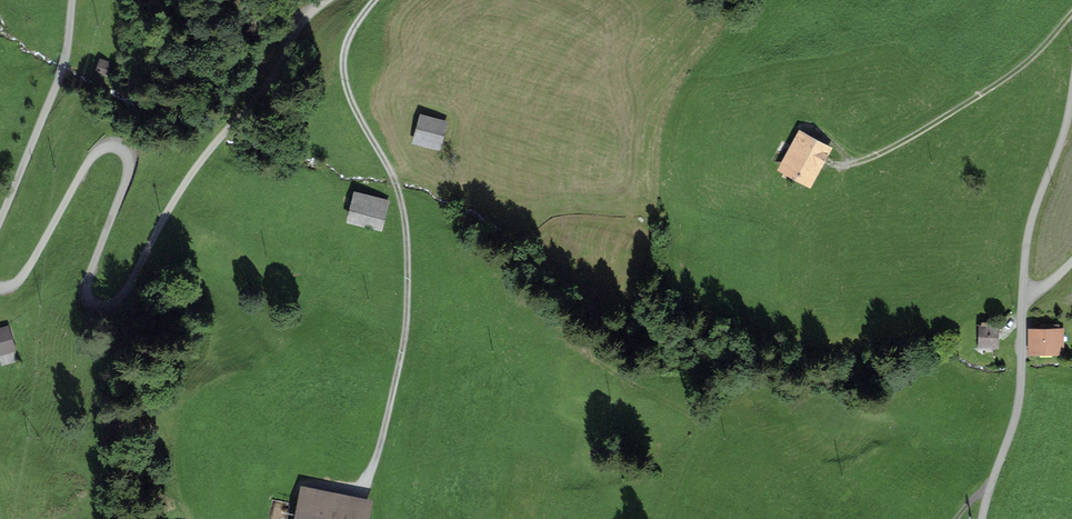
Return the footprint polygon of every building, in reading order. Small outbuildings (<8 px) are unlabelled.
[(422,118),(415,140),(438,146),(444,124),(422,118)] [(828,149),(798,132),(780,165),(787,169),(783,176),(788,179),(792,172),(810,181),(828,149)] [(358,194),(352,218),(382,225),(388,201),(358,194)] [(983,328),(982,345),(996,346),(997,329),(983,328)] [(1032,332),(1032,352),(1061,351),(1061,332),(1058,332),(1058,328),(1045,328),(1045,332),(1032,332)] [(12,349),(6,329),(0,330),(0,352),(12,349)] [(298,518),(353,518),(356,502),(304,492),(298,518)]
